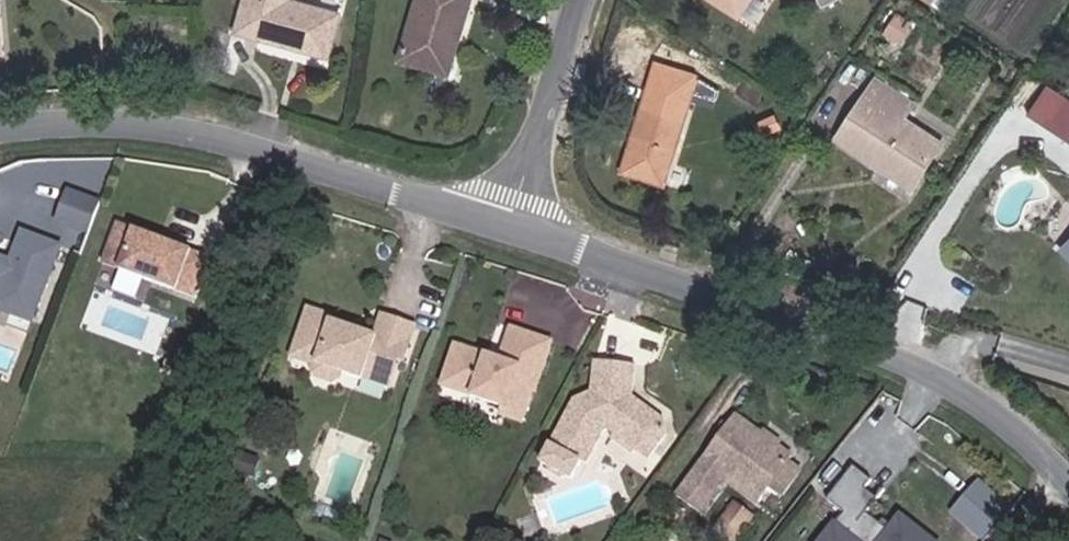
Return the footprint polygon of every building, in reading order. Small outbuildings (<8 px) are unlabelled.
[(239,31),(328,60),(344,11),(305,0),(250,0),(239,31)] [(402,61),(441,74),(454,41),(462,44),(478,0),(422,0),(402,61)] [(756,0),(715,0),(745,19),(756,0)] [(844,0),(822,0),(829,12),(845,2),(844,0)] [(916,20),(900,12),(887,30),(904,40),(916,20)] [(919,103),(884,82),(847,144),(919,190),(946,146),(908,123),(919,103)] [(1068,138),(1068,96),(1049,84),(1030,116),(1068,138)] [(670,188),(694,104),(651,93),(629,177),(670,188)] [(92,234),(104,199),(71,187),(59,222),(92,234)] [(34,325),(67,244),(20,225),(6,258),(0,256),(0,312),(34,325)] [(206,271),(114,235),(106,255),(122,262),(114,281),(191,311),(206,271)] [(114,281),(122,262),(106,255),(98,274),(114,281)] [(332,318),(333,314),(310,306),(294,350),(317,359),(316,363),(316,367),(318,371),(334,376),(340,368),(362,375),(363,372),(388,380),(398,353),(404,355),(415,325),(386,314),(378,334),(332,318)] [(485,359),(486,353),(457,343),(440,388),(460,395),(458,400),(491,413),(492,408),(518,418),(529,386),(532,387),(550,337),(514,324),(500,363),(485,359)] [(670,422),(639,397),(642,365),(600,361),(597,393),(579,400),(543,465),(550,469),(551,473),(563,480),(567,479),(573,482),(584,464),(589,467),(608,433),(613,432),(618,436),(619,437),(625,429),(637,438),(638,451),(640,453),(653,463),(671,439),(670,422)] [(791,453),(736,413),(679,492),(705,510),(726,479),(757,501),(770,483),(787,459),(791,453)] [(638,451),(637,438),(625,429),(619,437),(618,436),(615,440),(636,457),(640,453),(638,451)] [(247,473),(253,456),(236,450),(230,467),(247,473)] [(787,459),(770,483),(781,493),(799,467),(787,459)] [(854,464),(827,499),(845,512),(838,523),(834,520),(818,540),(941,540),(899,509),(886,527),(868,513),(880,496),(870,488),(876,480),(854,464)] [(984,540),(1016,509),(986,478),(954,509),(984,540)] [(739,529),(748,505),(732,499),(723,523),(739,529)]
